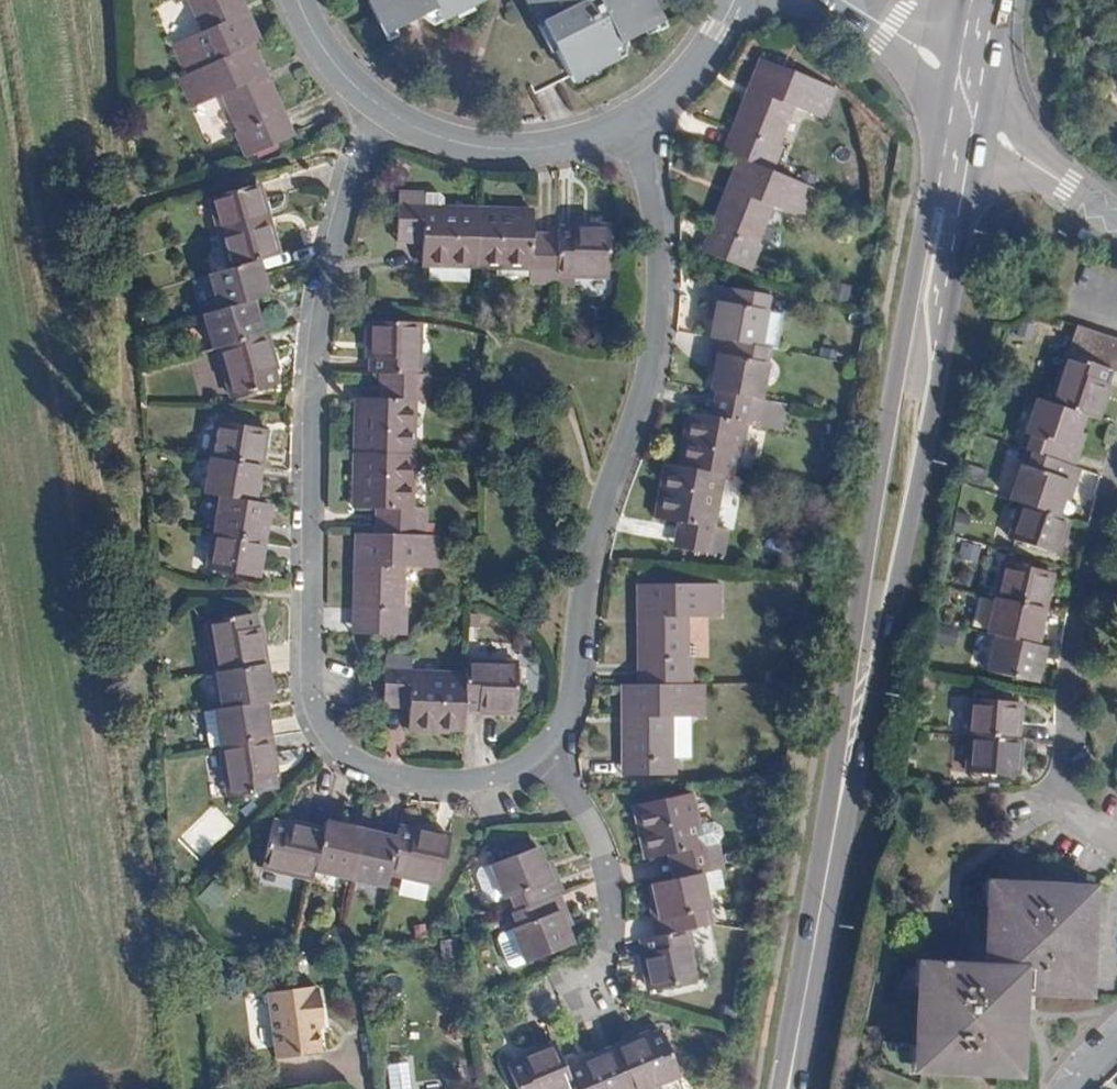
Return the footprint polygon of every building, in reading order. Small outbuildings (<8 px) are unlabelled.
[(194,14),(234,7),(231,0),(187,0),(194,14)] [(385,30),(431,9),(434,15),(463,0),(370,0),(385,30)] [(564,78),(610,55),(607,49),(653,26),(641,0),(527,0),(564,78)] [(1116,13),(1116,0),(1108,0),(1105,3),(1116,13)] [(200,27),(167,44),(180,73),(246,43),(255,40),(241,11),(236,12),(234,7),(194,14),(200,27)] [(174,76),(188,107),(217,95),(220,94),(227,109),(268,103),(256,75),(260,73),(246,43),(180,73),(174,76)] [(755,92),(731,155),(742,160),(772,171),(783,146),(776,143),(791,108),(823,120),(837,88),(763,59),(751,90),(755,92)] [(236,128),(236,130),(232,132),(242,155),(283,137),(268,103),(227,109),(236,128)] [(733,193),(709,256),(753,273),(762,247),(756,244),(770,207),(804,220),(817,189),(772,171),(742,160),(730,191),(733,193)] [(208,191),(218,228),(266,214),(257,177),(208,191)] [(397,186),(395,225),(421,225),(420,258),(474,260),(477,203),(424,201),(424,187),(397,186)] [(477,203),(474,260),(530,262),(529,277),(553,277),(554,268),(555,228),(531,226),(531,205),(477,203)] [(218,228),(228,263),(255,255),(275,249),(266,214),(218,228)] [(555,228),(554,268),(606,270),(607,221),(571,220),(571,222),(556,222),(555,228)] [(208,268),(218,305),(249,296),(265,291),(255,255),(228,263),(208,268)] [(716,302),(710,337),(713,337),(759,345),(767,296),(715,285),(712,301),(716,302)] [(201,309),(211,343),(217,342),(258,330),(249,296),(218,305),(201,309)] [(369,318),(367,355),(372,355),(372,370),(380,370),(414,371),(417,320),(369,318)] [(1057,319),(1047,349),(1051,350),(1061,354),(1072,324),(1057,319)] [(1072,324),(1061,354),(1076,359),(1086,329),(1072,324)] [(217,342),(230,391),(273,380),(269,364),(274,363),(265,328),(258,330),(217,342)] [(1086,329),(1076,359),(1089,364),(1100,334),(1086,329)] [(1100,334),(1089,364),(1094,366),(1104,369),(1114,339),(1100,334)] [(716,356),(710,389),(716,390),(761,397),(770,347),(759,345),(713,337),(710,354),(716,356)] [(1051,350),(1035,400),(1076,414),(1082,416),(1093,383),(1089,381),(1094,366),(1089,364),(1076,359),(1061,354),(1051,350)] [(378,397),(356,396),(355,410),(354,450),(366,450),(411,452),(412,396),(426,397),(428,372),(414,371),(380,370),(378,397)] [(689,411),(679,465),(721,473),(735,475),(745,423),(759,425),(764,398),(761,397),(716,390),(712,415),(689,411)] [(1027,397),(1012,447),(1016,448),(1065,465),(1070,449),(1065,447),(1076,414),(1035,400),(1027,397)] [(266,427),(217,419),(214,434),(210,456),(259,463),(266,427)] [(1016,448),(1001,497),(1004,498),(1048,513),(1058,483),(1063,483),(1069,467),(1065,465),(1016,448)] [(366,450),(354,450),(352,502),(353,504),(374,505),(374,531),(378,531),(422,533),(423,507),(410,506),(411,452),(366,450)] [(210,456),(203,492),(219,494),(252,500),(259,463),(210,456)] [(668,463),(658,517),(680,522),(676,546),(722,555),(727,530),(711,526),(721,473),(679,465),(668,463)] [(219,494),(212,529),(262,539),(269,503),(252,500),(219,494)] [(1004,498),(992,533),(1041,548),(1052,515),(1048,513),(1004,498)] [(212,529),(206,562),(255,571),(262,539),(212,529)] [(374,531),(354,530),(353,565),(349,566),(348,630),(393,632),(402,633),(403,606),(397,606),(399,565),(434,566),(435,533),(422,533),(378,531),(374,531)] [(959,542),(955,559),(975,563),(979,546),(959,542)] [(992,560),(984,595),(1033,606),(1040,572),(992,560)] [(635,615),(636,682),(691,681),(690,653),(686,653),(685,615),(722,613),(722,582),(639,585),(639,615),(635,615)] [(984,595),(975,632),(980,633),(1024,643),(1033,606),(984,595)] [(207,615),(214,669),(263,660),(257,622),(252,622),(249,609),(207,615)] [(980,633),(972,669),(1020,680),(1029,644),(1024,643),(980,633)] [(397,657),(382,656),(381,701),(404,704),(406,704),(405,711),(405,726),(408,727),(458,730),(459,705),(461,672),(407,669),(407,658),(397,657)] [(214,669),(218,702),(260,696),(268,694),(263,660),(214,669)] [(461,672),(459,705),(474,706),(474,710),(510,712),(512,664),(461,661),(461,672)] [(623,682),(624,770),(674,770),(674,753),(670,753),(670,716),(705,714),(707,712),(706,681),(691,681),(636,682),(623,682)] [(210,703),(217,740),(265,732),(260,696),(218,702),(210,703)] [(962,698),(959,733),(963,733),(1008,737),(1010,701),(962,698)] [(217,740),(225,792),(267,786),(266,770),(271,769),(265,732),(217,740)] [(963,733),(961,771),(1011,775),(1013,738),(1008,737),(963,733)] [(634,803),(645,855),(667,851),(672,878),(700,872),(720,867),(715,840),(700,842),(688,790),(634,803)] [(318,822),(310,862),(346,871),(358,820),(321,811),(318,822)] [(266,814),(256,858),(308,871),(310,862),(318,822),(282,813),(281,818),(266,814)] [(385,865),(388,853),(393,829),(384,827),(358,820),(346,871),(381,879),(385,865)] [(388,853),(385,865),(390,866),(430,876),(435,877),(447,830),(423,824),(413,821),(411,827),(395,823),(393,829),(388,853)] [(494,864),(514,913),(561,893),(565,892),(558,875),(555,876),(542,845),(494,864)] [(651,882),(658,913),(654,914),(658,933),(686,926),(710,921),(700,872),(672,878),(651,882)] [(915,985),(914,1046),(918,1047),(918,1068),(949,1069),(956,1075),(970,1075),(977,1070),(1011,1072),(1012,1050),(1016,1050),(1019,988),(1080,990),(1084,886),(991,883),(990,902),(984,903),(982,966),(942,965),(942,961),(938,961),(937,965),(922,964),(921,985),(915,985)] [(511,915),(530,961),(575,942),(563,911),(567,909),(561,893),(514,913),(511,915)] [(640,953),(649,988),(696,977),(686,926),(658,933),(642,936),(646,952),(640,953)] [(269,993),(277,1058),(321,1053),(319,1029),(317,1015),(322,1015),(319,990),(314,990),(313,987),(269,993)] [(632,1088),(648,1088),(683,1075),(666,1033),(651,1040),(648,1035),(616,1048),(632,1088)] [(523,1088),(575,1088),(577,1088),(570,1073),(558,1042),(525,1055),(526,1061),(513,1067),(523,1088)] [(577,1088),(632,1088),(616,1048),(584,1062),(585,1067),(570,1073),(577,1088)]
